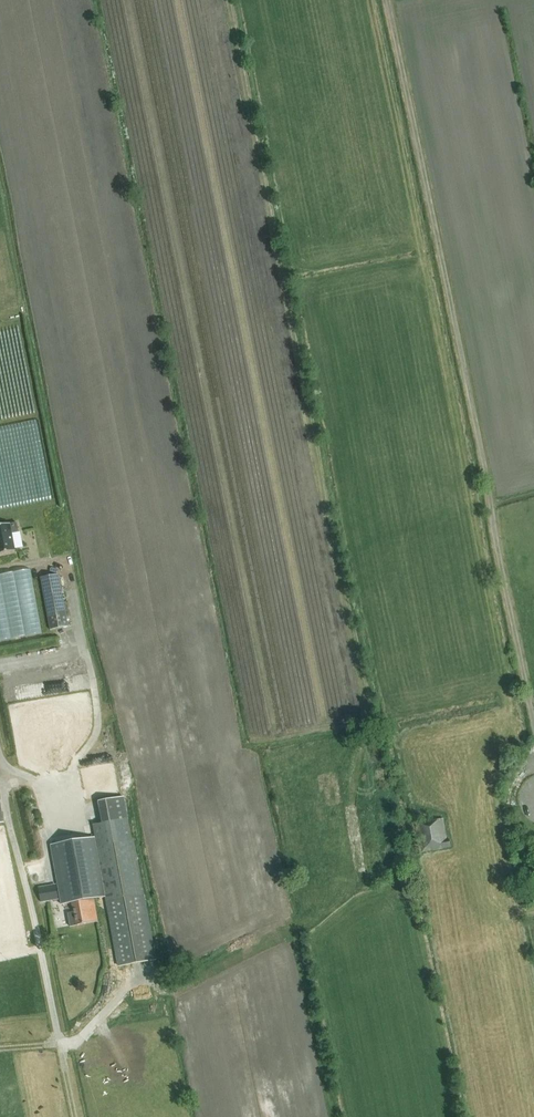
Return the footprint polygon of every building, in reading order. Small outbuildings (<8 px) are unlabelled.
[(0,526),(0,554),(16,551),(12,534),(19,533),(17,523),(0,526)] [(30,569),(0,575),(0,641),(42,633),(30,569)] [(41,577),(50,630),(56,629),(68,627),(59,574),(41,577)] [(83,800),(122,794),(119,775),(113,776),(110,759),(78,764),(81,788),(82,788),(83,800)] [(106,897),(118,967),(156,960),(134,839),(132,840),(128,819),(92,825),(95,838),(106,897)] [(421,852),(451,847),(450,840),(447,841),(443,819),(415,824),(421,852)] [(106,897),(95,838),(51,845),(62,905),(72,903),(93,899),(106,897)] [(26,861),(31,882),(47,879),(41,857),(26,861)] [(58,899),(56,886),(38,889),(41,902),(58,899)] [(68,913),(70,927),(97,922),(93,899),(72,903),(74,912),(68,913)]
